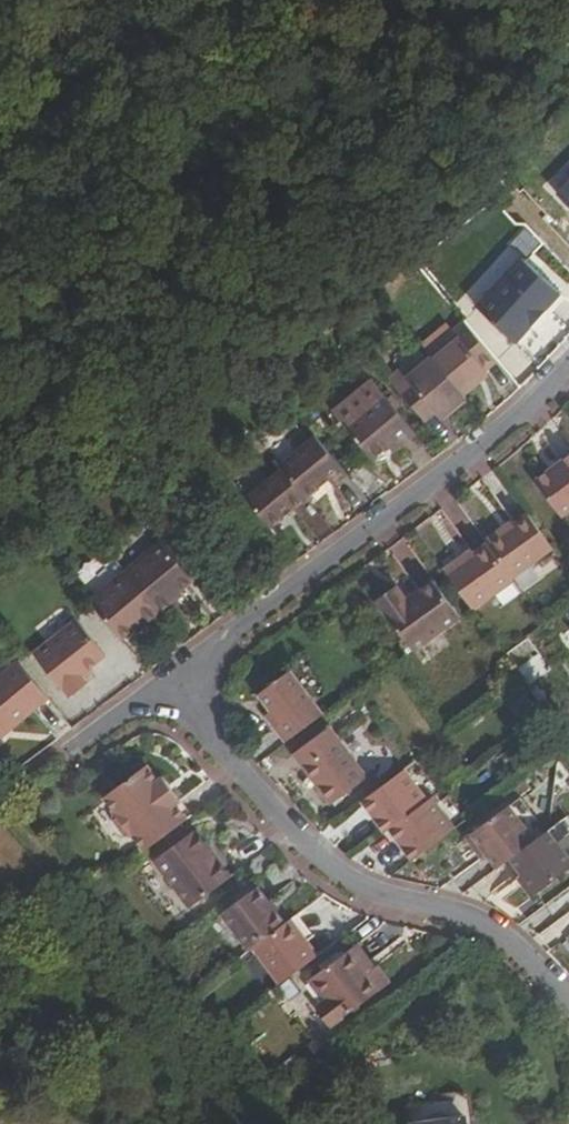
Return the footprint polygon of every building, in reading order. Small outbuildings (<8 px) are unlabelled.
[(555,196),(568,210),(568,183),(555,196)] [(563,306),(529,266),(478,309),(511,349),(529,335),(524,330),(542,316),(545,320),(563,306)] [(524,330),(529,335),(545,320),(542,316),(524,330)] [(431,357),(461,392),(485,371),(483,369),(494,360),(459,320),(449,328),(456,335),(431,357)] [(428,353),(431,357),(456,335),(449,328),(424,349),(428,353)] [(406,380),(397,388),(424,419),(433,412),(438,418),(464,396),(461,392),(431,357),(428,353),(402,375),(406,380)] [(333,411),(374,460),(393,444),(397,448),(416,433),(370,380),(333,411)] [(259,397),(252,388),(239,397),(245,407),(259,397)] [(191,432),(200,441),(211,432),(204,423),(191,432)] [(344,470),(315,436),(278,466),(281,471),(307,500),(344,470)] [(568,507),(568,451),(530,480),(556,517),(568,507)] [(281,471),(247,498),(272,528),(307,500),(281,471)] [(479,542),(482,545),(506,578),(551,545),(526,512),(498,533),(495,530),(479,542)] [(196,579),(163,541),(128,571),(162,612),(176,600),(173,597),(183,589),(196,579)] [(442,570),(471,610),(509,581),(506,578),(482,545),(461,561),(458,557),(442,570)] [(162,612),(128,571),(93,599),(125,638),(137,627),(146,619),(149,623),(162,612)] [(381,607),(413,651),(457,618),(432,584),(405,602),(398,594),(394,589),(377,603),(381,607)] [(186,593),(183,589),(173,597),(176,600),(186,593)] [(83,673),(92,665),(107,654),(80,618),(36,653),(63,688),(66,687),(72,697),(90,683),(86,676),(83,673)] [(146,619),(137,627),(140,630),(149,623),(146,619)] [(543,674),(519,644),(505,655),(528,685),(543,674)] [(52,696),(21,660),(0,678),(0,738),(52,696)] [(96,669),(92,665),(83,673),(86,676),(96,669)] [(278,727),(288,740),(327,711),(296,667),(261,693),(272,709),(282,724),(278,727)] [(267,712),(278,727),(282,724),(272,709),(267,712)] [(297,750),(334,801),(370,775),(332,724),(297,750)] [(136,835),(147,850),(190,817),(178,800),(181,797),(164,774),(160,777),(149,763),(107,796),(118,811),(118,819),(128,833),(136,835)] [(404,844),(413,857),(457,824),(432,792),(427,795),(405,766),(365,797),(374,809),(389,828),(391,826),(404,844)] [(495,866),(531,838),(503,803),(468,831),(485,853),(495,866)] [(531,894),(568,866),(568,823),(562,815),(541,832),(509,855),(523,872),(518,876),(531,894)] [(233,874),(198,828),(158,859),(193,904),(233,874)] [(482,855),(485,853),(468,831),(465,833),(482,855)] [(258,884),(223,910),(253,946),(259,941),(286,920),(258,884)] [(259,941),(285,975),(318,949),(292,915),(286,920),(259,941)] [(320,998),(335,1018),(380,984),(370,970),(367,973),(360,963),(364,960),(351,944),(310,975),(324,995),(320,998)] [(412,1122),(466,1115),(463,1095),(409,1102),(412,1122)] [(466,1115),(412,1122),(412,1123),(467,1123),(466,1115)]
